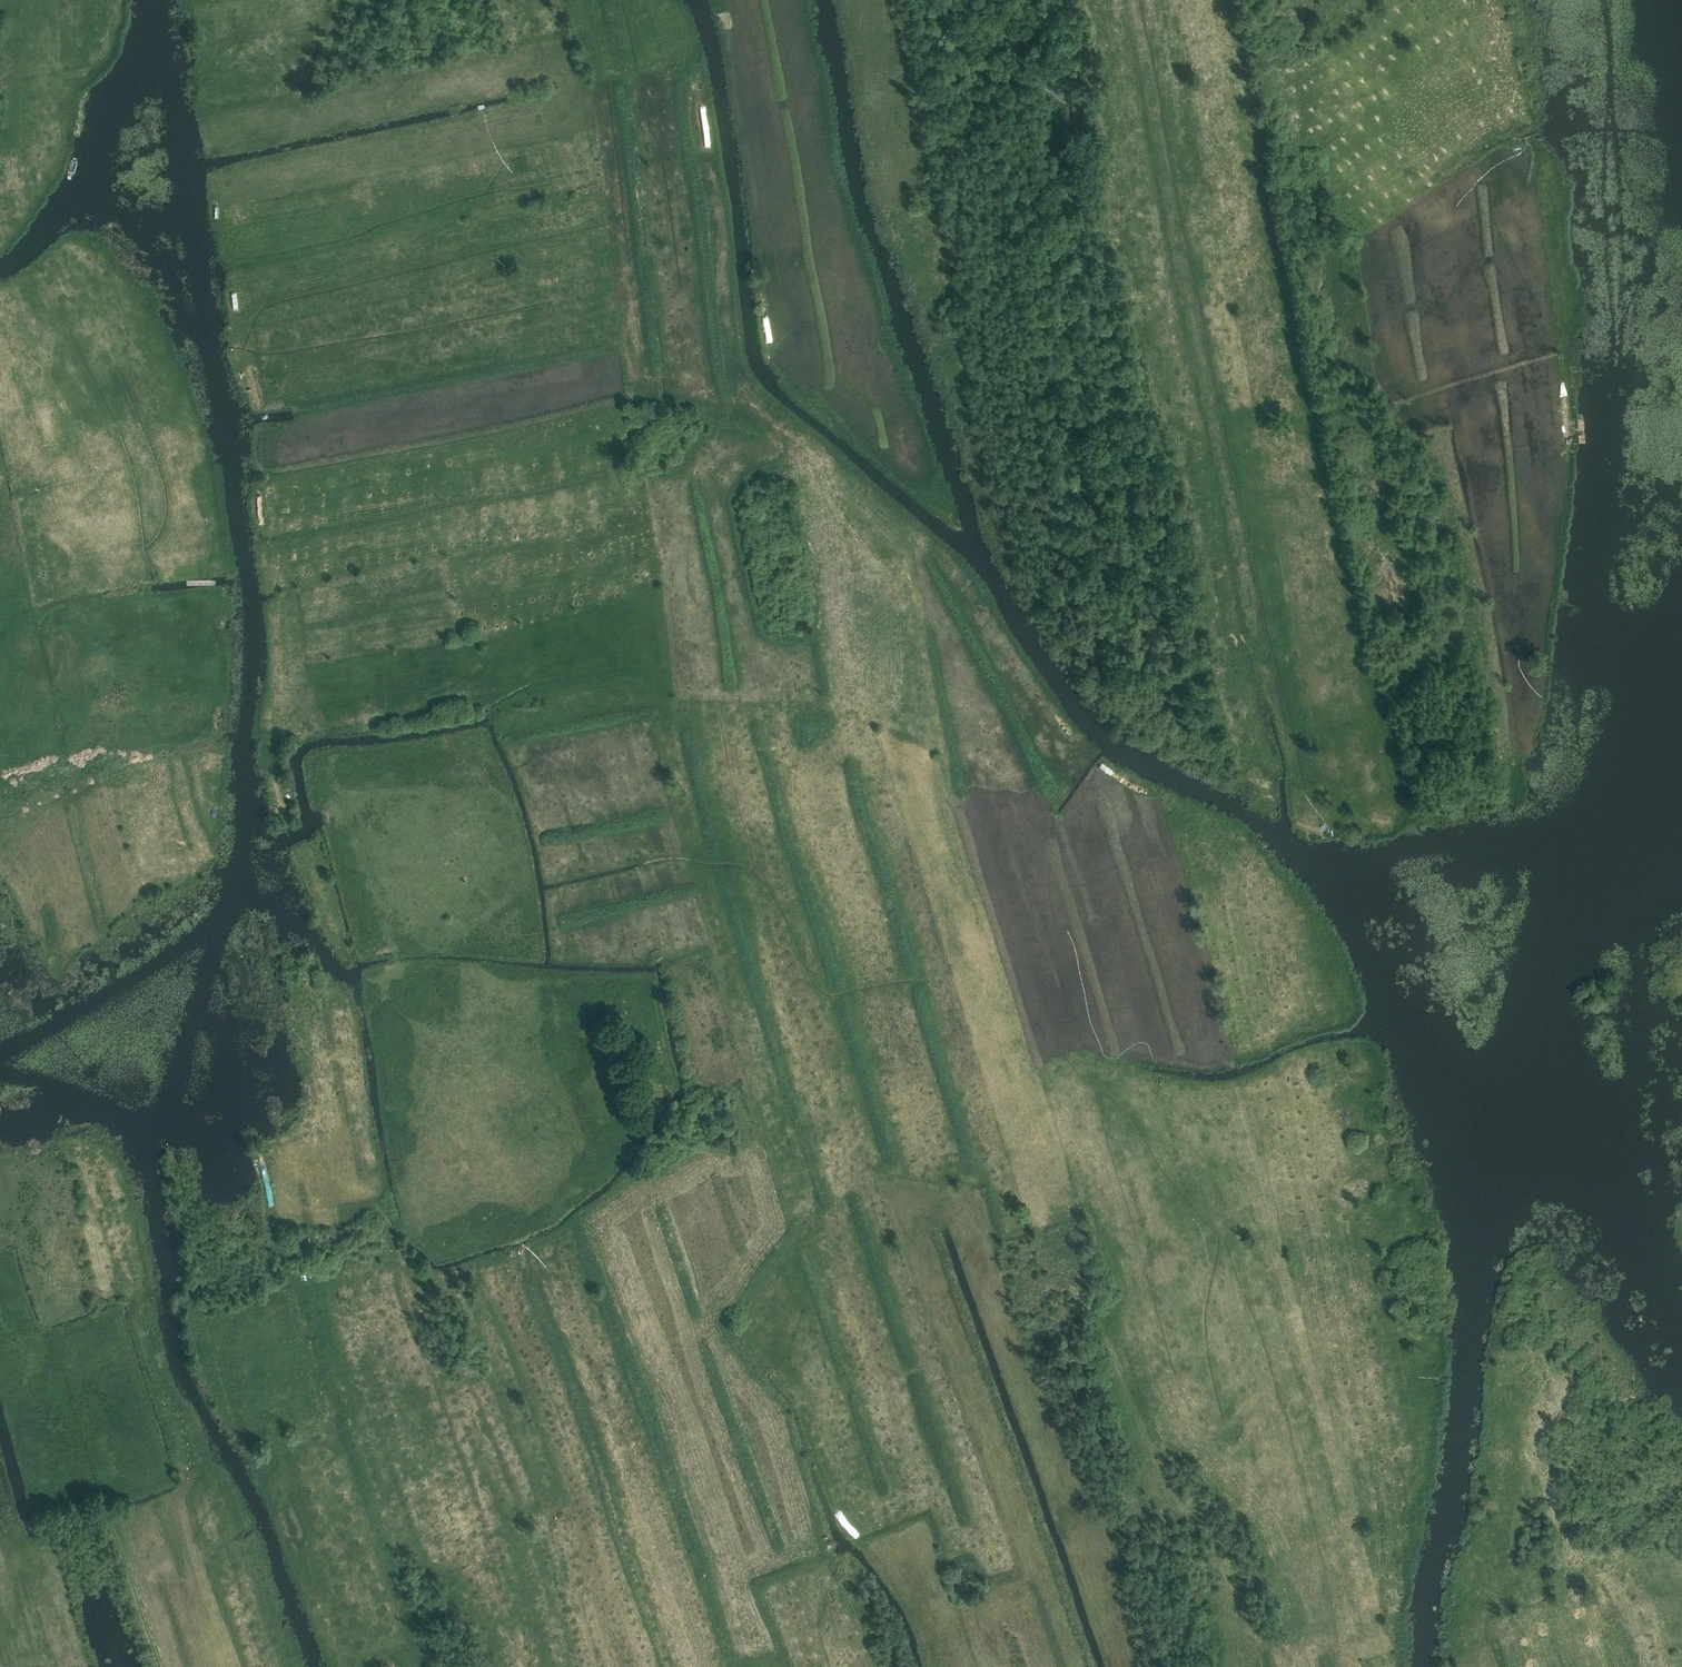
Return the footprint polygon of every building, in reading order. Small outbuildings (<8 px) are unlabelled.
[(255,409),(261,407),(249,377),(243,379),(255,409)] [(1008,634),(1013,642),(1018,640),(1013,631),(1008,634)] [(1244,778),(1262,791),(1267,784),(1249,771),(1244,778)] [(1300,794),(1292,795),(1295,821),(1304,820),(1300,794)] [(1366,823),(1393,820),(1392,812),(1365,815),(1366,823)]
